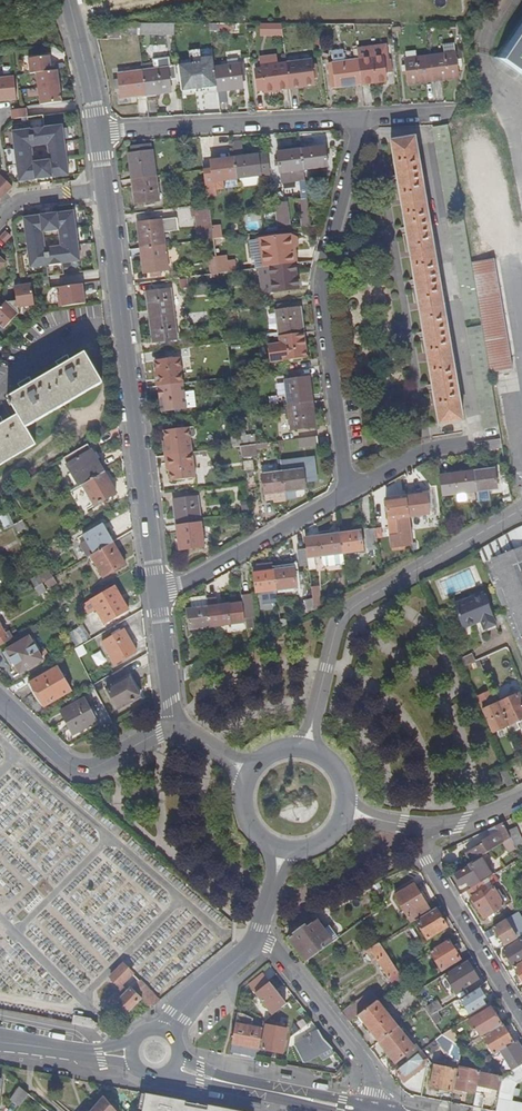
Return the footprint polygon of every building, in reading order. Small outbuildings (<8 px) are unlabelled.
[(495,58),(521,76),(521,17),(495,58)] [(175,33),(175,22),(141,21),(140,33),(175,33)] [(284,32),(282,24),(273,24),(274,33),(284,32)] [(110,31),(110,40),(123,40),(123,31),(110,31)] [(444,55),(431,56),(434,80),(447,78),(448,80),(459,79),(458,67),(463,66),(462,59),(457,60),(456,53),(455,45),(443,46),(444,55)] [(345,57),(343,49),(333,51),(335,59),(345,57)] [(359,56),(359,60),(363,83),(375,81),(375,84),(387,82),(386,75),(391,75),(390,63),(384,63),(383,57),(363,60),(363,55),(359,56)] [(50,56),(28,59),(30,75),(37,74),(41,105),(63,102),(58,71),(52,72),(50,56)] [(420,82),(434,80),(431,56),(405,60),(406,67),(401,67),(402,74),(408,73),(409,85),(420,84),(420,82)] [(287,60),(288,64),(290,86),(303,85),(304,88),(316,86),(314,73),(317,73),(316,66),(313,66),(313,61),(294,64),(294,59),(287,60)] [(348,85),(363,83),(359,60),(334,63),(335,71),(331,72),(332,79),(336,78),(338,89),(349,87),(348,85)] [(241,64),(216,67),(219,90),(233,89),(233,91),(245,90),(243,78),(247,78),(246,68),(242,69),(241,64)] [(276,88),(290,86),(288,64),(263,67),(263,72),(258,72),(259,85),(265,84),(266,93),(276,91),(276,88)] [(205,92),(219,90),(216,67),(191,71),(195,97),(205,95),(205,92)] [(170,69),(145,72),(148,94),(161,92),(161,95),(173,93),(170,69)] [(133,96),(148,94),(145,72),(119,76),(122,100),(134,99),(133,96)] [(17,102),(14,78),(0,79),(0,104),(17,102)] [(26,109),(11,110),(12,119),(28,117),(26,109)] [(465,319),(481,317),(472,262),(448,124),(432,127),(465,319)] [(63,125),(13,132),(20,182),(70,175),(63,125)] [(416,141),(392,145),(439,427),(463,423),(416,141)] [(273,181),(271,160),(260,161),(259,157),(245,159),(243,143),(234,144),(235,158),(238,179),(265,175),(269,200),(276,199),(273,181)] [(135,179),(158,176),(155,152),(153,152),(149,153),(148,146),(132,148),(133,154),(129,155),(131,167),(134,166),(135,179)] [(304,151),(306,171),(328,168),(325,148),(304,151)] [(295,173),(306,171),(304,151),(278,154),(281,175),(295,173)] [(225,181),(238,179),(235,158),(213,161),(214,168),(215,176),(207,177),(209,197),(219,196),(218,190),(226,189),(225,181)] [(206,171),(207,177),(215,176),(214,168),(206,169),(206,171)] [(296,183),(308,181),(306,171),(295,173),(296,183)] [(13,186),(0,172),(0,199),(13,186)] [(161,203),(158,176),(135,179),(137,194),(134,195),(136,206),(161,203)] [(276,199),(276,201),(283,201),(280,180),(273,181),(276,199)] [(200,241),(215,239),(213,226),(210,204),(193,207),(194,217),(197,216),(200,241)] [(76,210),(25,217),(32,268),(83,261),(76,210)] [(144,248),(166,246),(165,234),(179,232),(178,219),(163,220),(159,221),(159,218),(151,218),(151,222),(138,224),(140,235),(143,234),(144,248)] [(222,225),(213,226),(215,239),(223,238),(222,225)] [(273,267),(294,264),(291,236),(250,241),(253,266),(264,264),(265,268),(271,267),(273,267)] [(146,262),(143,262),(144,274),(169,271),(166,246),(144,248),(146,262)] [(482,325),(490,371),(512,367),(495,258),(472,262),(481,317),(482,325)] [(225,261),(218,262),(219,274),(227,273),(225,261)] [(298,290),(294,264),(273,267),(275,281),(273,282),(274,293),(298,290)] [(0,308),(0,322),(5,328),(21,313),(20,307),(37,304),(33,282),(16,285),(19,300),(9,300),(8,300),(0,308)] [(88,283),(64,285),(66,305),(89,303),(88,283)] [(153,317),(175,314),(172,289),(147,292),(149,303),(152,303),(153,317)] [(280,336),(301,333),(299,320),(303,319),(302,309),(290,310),(289,306),(280,307),(280,312),(277,312),(280,336)] [(178,339),(175,314),(153,317),(155,330),(152,331),(154,342),(178,339)] [(485,432),(499,429),(490,371),(482,325),(467,328),(485,432)] [(301,333),(280,336),(281,344),(269,345),(271,363),(283,361),(308,358),(306,346),(303,347),(301,333)] [(71,362),(69,358),(71,357),(70,355),(58,362),(59,364),(60,363),(62,367),(32,384),(30,380),(31,380),(30,378),(19,384),(20,386),(21,385),(24,389),(9,397),(19,415),(4,424),(1,420),(2,419),(1,418),(0,419),(0,464),(35,445),(26,427),(102,384),(86,354),(71,362)] [(162,386),(184,383),(181,358),(156,361),(157,372),(160,372),(162,386)] [(288,405),(310,402),(309,389),(311,389),(310,377),(285,381),(288,405)] [(185,392),(184,383),(162,386),(164,399),(161,400),(162,411),(175,410),(180,409),(187,408),(196,407),(195,390),(185,392)] [(312,416),(310,402),(288,405),(291,431),(316,427),(314,416),(312,416)] [(171,455),(193,452),(191,438),(195,437),(198,434),(197,429),(193,427),(185,427),(178,428),(165,430),(166,441),(169,441),(171,455)] [(234,447),(241,446),(240,436),(239,434),(233,435),(234,447)] [(241,446),(256,444),(255,435),(240,436),(241,446)] [(317,436),(299,438),(300,448),(318,446),(317,436)] [(503,450),(501,442),(486,444),(487,453),(503,450)] [(82,484),(104,472),(88,444),(64,458),(72,473),(68,475),(76,488),(82,484)] [(256,446),(256,444),(241,446),(242,457),(255,455),(254,446),(256,446)] [(172,468),(170,469),(171,480),(195,478),(193,456),(207,454),(206,450),(193,452),(171,455),(172,468)] [(284,472),(287,499),(296,498),(295,491),(306,490),(304,470),(292,471),(290,459),(282,460),(284,472)] [(475,473),(477,492),(497,490),(494,471),(475,473)] [(104,472),(82,484),(94,505),(116,492),(104,472)] [(288,502),(287,499),(284,472),(263,475),(266,500),(273,499),(274,504),(288,502)] [(456,495),(477,492),(475,473),(453,476),(456,495)] [(426,496),(429,515),(435,514),(432,495),(426,496)] [(180,524),(201,521),(198,496),(174,499),(175,511),(178,511),(180,524)] [(409,518),(429,515),(426,496),(407,498),(409,518)] [(389,520),(409,518),(407,498),(386,501),(389,520)] [(26,526),(23,519),(15,524),(18,530),(26,526)] [(181,538),(179,538),(180,549),(204,546),(201,521),(180,524),(181,538)] [(92,554),(113,542),(102,523),(78,537),(89,556),(92,554)] [(370,553),(379,552),(376,531),(367,532),(370,553)] [(521,549),(514,531),(486,547),(491,560),(484,563),(521,657),(521,656),(521,549)] [(341,535),(344,555),(363,552),(360,532),(341,535)] [(345,566),(344,555),(341,535),(320,538),(323,558),(324,565),(328,569),(345,566)] [(113,542),(92,554),(104,575),(126,563),(113,542)] [(301,568),(310,566),(308,549),(299,550),(301,568)] [(257,594),(277,591),(275,573),(274,565),(263,566),(264,569),(259,570),(260,574),(254,575),(257,594)] [(46,581),(54,576),(50,568),(40,574),(44,582),(46,581)] [(275,573),(277,591),(297,588),(297,587),(303,586),(301,575),(295,576),(294,570),(275,573)] [(37,586),(44,582),(40,574),(32,579),(37,586)] [(54,576),(46,581),(49,586),(57,581),(54,576)] [(48,589),(44,582),(37,586),(41,593),(48,589)] [(102,605),(110,620),(130,609),(117,585),(93,598),(98,608),(102,605)] [(315,599),(321,598),(320,587),(313,588),(315,599)] [(464,628),(481,621),(484,630),(494,626),(491,617),(482,595),(455,606),(464,628)] [(191,630),(211,627),(209,609),(208,601),(207,596),(192,598),(193,605),(191,605),(192,610),(189,610),(191,630)] [(321,598),(315,599),(316,610),(323,606),(321,598)] [(211,627),(247,623),(246,620),(244,606),(244,603),(220,606),(219,599),(208,601),(209,609),(211,627)] [(308,614),(316,610),(315,599),(305,602),(308,614)] [(105,622),(110,620),(102,605),(98,608),(97,608),(105,622)] [(246,620),(247,623),(248,629),(254,628),(253,618),(256,617),(254,605),(244,606),(246,620)] [(12,637),(9,630),(5,632),(0,623),(0,644),(12,637)] [(85,624),(72,631),(79,643),(92,635),(85,624)] [(125,628),(103,641),(115,662),(138,650),(125,628)] [(32,633),(3,650),(14,669),(18,667),(20,671),(42,659),(42,660),(46,658),(32,633)] [(464,668),(477,662),(474,654),(460,660),(464,668)] [(185,679),(205,668),(204,659),(184,670),(185,679)] [(59,666),(33,680),(45,703),(71,688),(59,666)] [(124,666),(110,674),(114,682),(108,686),(120,707),(141,695),(124,666)] [(493,703),(490,691),(478,693),(481,706),(493,703)] [(492,732),(507,725),(511,733),(521,728),(517,720),(521,718),(521,698),(520,693),(482,710),(492,732)] [(85,696),(62,709),(75,733),(98,720),(85,696)] [(515,785),(507,770),(501,773),(508,788),(515,785)] [(472,862),(482,856),(511,838),(507,831),(503,822),(487,830),(490,836),(480,843),(481,845),(467,854),(472,862)] [(507,831),(511,838),(517,850),(521,848),(521,836),(517,826),(507,831)] [(471,888),(482,882),(494,874),(482,856),(472,862),(469,864),(470,866),(455,875),(461,885),(467,882),(471,888)] [(487,890),(482,882),(471,888),(467,891),(472,899),(472,901),(475,906),(476,906),(484,918),(504,906),(493,887),(487,890)] [(416,921),(430,912),(413,885),(394,896),(411,923),(416,921)] [(430,912),(416,921),(427,939),(446,927),(435,909),(430,912)] [(521,935),(521,913),(520,910),(494,925),(505,944),(521,935)] [(305,963),(337,939),(327,926),(322,930),(316,921),(305,929),(302,927),(287,938),(305,963)] [(521,961),(521,941),(521,939),(503,950),(513,967),(521,961)] [(448,940),(430,951),(442,970),(460,959),(448,940)] [(404,980),(398,971),(379,943),(369,950),(376,960),(389,978),(392,976),(398,985),(404,980)] [(372,963),(376,960),(369,950),(365,954),(372,963)] [(121,986),(136,971),(125,960),(110,975),(121,986)] [(513,967),(521,981),(521,961),(513,967)] [(479,980),(468,963),(445,977),(456,994),(479,980)] [(288,1002),(264,973),(251,983),(274,1013),(288,1002)] [(136,974),(125,986),(129,990),(112,1006),(112,1008),(118,1014),(124,1008),(127,1011),(142,996),(152,1006),(162,998),(136,974)] [(108,1002),(112,1006),(129,990),(125,986),(124,985),(108,1002)] [(485,998),(479,988),(460,1000),(470,1015),(485,1006),(481,1000),(485,998)] [(414,994),(418,999),(422,996),(419,991),(414,994)] [(360,1015),(367,1009),(359,1000),(351,1004),(351,1006),(341,1013),(348,1022),(359,1013),(360,1015)] [(378,1043),(397,1028),(376,1002),(367,1009),(360,1015),(358,1016),(378,1043)] [(425,1009),(430,1017),(441,1010),(437,1002),(425,1009)] [(118,1014),(121,1017),(127,1011),(124,1008),(118,1014)] [(501,1024),(491,1008),(468,1022),(474,1032),(477,1030),(481,1037),(501,1024)] [(246,1011),(240,1010),(233,1041),(261,1046),(264,1027),(260,1026),(261,1024),(250,1022),(250,1020),(245,1019),(246,1011)] [(288,1027),(268,1023),(264,1047),(284,1050),(288,1027)] [(502,1025),(483,1036),(486,1041),(494,1055),(506,1048),(513,1043),(502,1025)] [(397,1028),(378,1043),(394,1063),(413,1048),(397,1028)] [(313,1035),(296,1043),(304,1058),(303,1058),(304,1061),(307,1060),(307,1059),(331,1046),(332,1047),(333,1046),(325,1038),(320,1029),(312,1033),(313,1035)] [(442,1035),(455,1043),(458,1041),(451,1029),(442,1035)] [(462,1049),(455,1043),(442,1035),(435,1040),(450,1060),(448,1069),(447,1069),(448,1066),(445,1066),(444,1068),(434,1067),(430,1088),(442,1091),(441,1094),(449,1096),(450,1092),(452,1093),(458,1061),(460,1061),(462,1049)] [(483,1036),(464,1048),(467,1052),(486,1041),(483,1036)] [(521,1065),(521,1051),(517,1041),(513,1043),(506,1048),(518,1067),(521,1065)] [(421,1051),(395,1071),(404,1082),(422,1068),(427,1058),(421,1051)] [(493,1070),(482,1062),(480,1069),(491,1073),(493,1070)] [(509,1101),(512,1089),(514,1083),(521,1078),(521,1065),(518,1067),(502,1077),(495,1110),(521,1110),(521,1103),(509,1101)] [(475,1094),(475,1093),(480,1073),(458,1068),(454,1090),(475,1094)] [(500,1078),(481,1074),(479,1086),(498,1090),(500,1078)] [(28,1094),(19,1086),(9,1098),(18,1106),(28,1094)] [(141,1093),(138,1108),(141,1109),(141,1110),(236,1110),(141,1093)] [(481,1095),(475,1093),(475,1094),(472,1108),(482,1109),(484,1099),(481,1095)] [(105,1099),(94,1110),(115,1110),(105,1099)]
